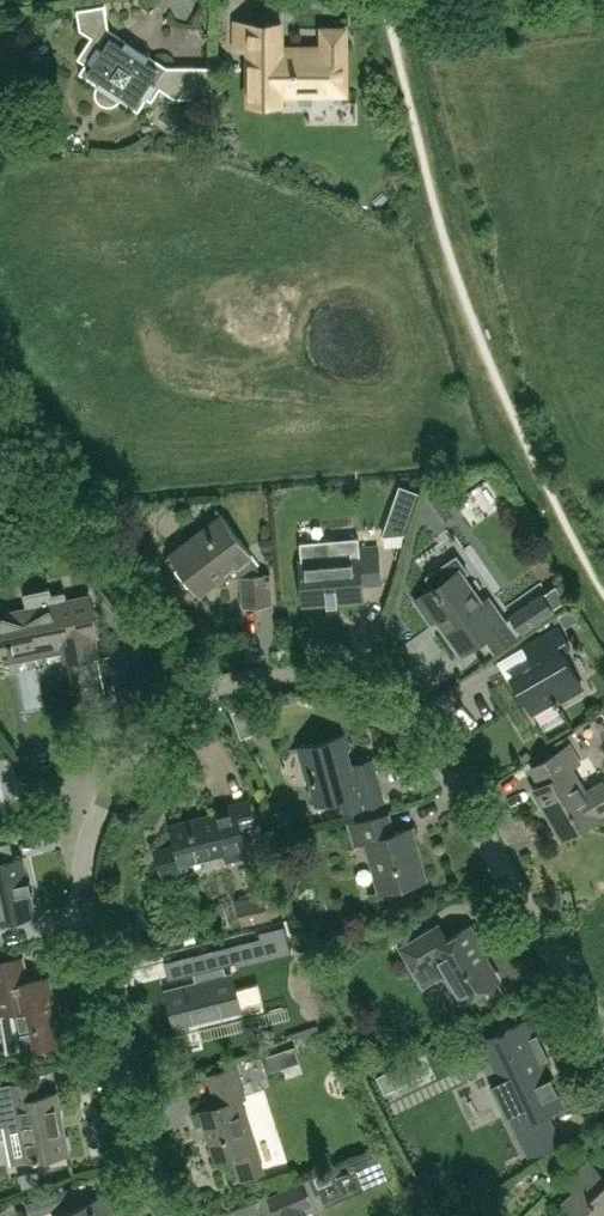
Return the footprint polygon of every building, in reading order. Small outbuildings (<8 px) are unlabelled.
[(195,97),(195,66),(167,66),(163,72),(149,62),(152,56),(124,37),(120,44),(105,34),(109,27),(105,4),(77,9),(80,29),(92,36),(78,58),(86,63),(79,72),(97,84),(96,86),(95,90),(95,92),(95,95),(96,98),(98,100),(100,102),(103,104),(106,105),(108,105),(110,105),(113,105),(115,104),(117,103),(119,101),(120,99),(138,111),(147,97),(152,100),(161,86),(175,86),(175,97),(195,97)] [(345,95),(345,27),(295,27),(295,8),(293,8),(293,29),(323,29),(323,46),(293,46),(293,51),(281,51),(281,21),(236,21),(236,46),(249,46),(249,101),(281,101),(281,96),(345,95)] [(252,554),(217,507),(215,509),(221,517),(166,558),(167,559),(171,556),(205,601),(206,599),(201,593),(226,574),(225,573),(235,565),(241,572),(243,606),(260,605),(272,604),(272,611),(274,611),(271,574),(260,575),(259,570),(249,556),(252,554)] [(404,532),(408,519),(390,513),(382,534),(404,532)] [(272,536),(260,537),(261,551),(273,550),(272,536)] [(300,561),(303,603),(327,601),(327,604),(328,604),(328,601),(337,601),(337,603),(338,603),(338,601),(363,598),(362,583),(381,582),(378,546),(359,547),(358,536),(299,541),(300,554),(301,560),(300,561)] [(504,623),(487,599),(482,603),(461,573),(468,569),(457,553),(425,575),(433,587),(417,599),(432,620),(438,616),(462,652),(483,637),(494,653),(519,636),(508,620),(504,623)] [(90,596),(66,601),(64,593),(52,596),(50,588),(25,594),(28,609),(0,615),(0,635),(9,633),(10,639),(9,639),(12,652),(13,652),(14,657),(63,646),(66,660),(98,654),(94,633),(98,633),(90,596)] [(521,631),(553,609),(542,593),(510,615),(521,631)] [(582,687),(561,651),(570,646),(559,627),(523,647),(532,663),(512,675),(521,690),(534,713),(535,712),(533,708),(552,697),(555,702),(582,687)] [(384,800),(373,759),(352,765),(344,735),(300,747),(290,749),(291,751),(300,748),(310,782),(312,782),(318,803),(342,797),(346,810),(384,800)] [(603,781),(585,791),(571,767),(579,762),(570,745),(532,767),(541,783),(534,788),(562,838),(600,816),(598,813),(603,810),(603,783),(603,781)] [(155,850),(162,878),(185,872),(182,863),(226,852),(229,861),(249,856),(243,832),(259,828),(251,798),(215,807),(216,812),(171,824),(172,829),(169,829),(171,834),(173,833),(176,845),(155,850)] [(427,878),(417,844),(415,835),(413,827),(389,833),(384,816),(390,815),(389,813),(350,824),(356,845),(367,842),(380,890),(369,893),(369,894),(427,878)] [(23,856),(13,858),(10,842),(0,844),(0,921),(35,914),(23,856)] [(213,882),(193,890),(197,900),(217,892),(213,882)] [(263,893),(236,900),(243,926),(269,919),(263,893)] [(422,983),(444,969),(462,998),(494,978),(502,991),(503,990),(496,978),(478,949),(482,946),(472,928),(448,942),(438,925),(401,948),(422,983)] [(242,1009),(232,972),(223,974),(220,964),(225,963),(220,947),(185,955),(190,972),(197,970),(200,980),(167,989),(177,1026),(242,1009)] [(0,963),(0,1028),(4,1049),(4,1051),(61,1039),(48,978),(26,983),(21,959),(0,963)] [(528,1019),(475,1045),(478,1051),(476,1052),(477,1053),(479,1052),(489,1073),(486,1074),(487,1076),(489,1075),(493,1082),(491,1083),(492,1084),(497,1082),(511,1110),(505,1113),(506,1115),(508,1114),(528,1156),(561,1141),(547,1113),(563,1105),(557,1091),(559,1090),(558,1088),(552,1076),(551,1075),(548,1076),(545,1069),(551,1067),(547,1059),(549,1058),(548,1056),(538,1035),(537,1033),(535,1034),(528,1019)] [(264,1172),(240,1097),(245,1095),(235,1065),(208,1074),(217,1104),(200,1109),(215,1159),(232,1154),(240,1180),(264,1172)] [(3,1124),(11,1163),(68,1152),(56,1092),(38,1096),(35,1079),(0,1086),(0,1125),(3,1124)] [(353,1163),(364,1190),(390,1179),(378,1152),(353,1163)] [(588,1156),(563,1180),(571,1189),(561,1199),(577,1215),(603,1215),(603,1174),(588,1156)] [(298,1206),(308,1202),(300,1185),(270,1197),(277,1215),(280,1214),(281,1215),(302,1215),(298,1206)] [(35,1200),(41,1215),(73,1203),(67,1188),(35,1200)] [(106,1197),(55,1215),(112,1215),(106,1197)]
